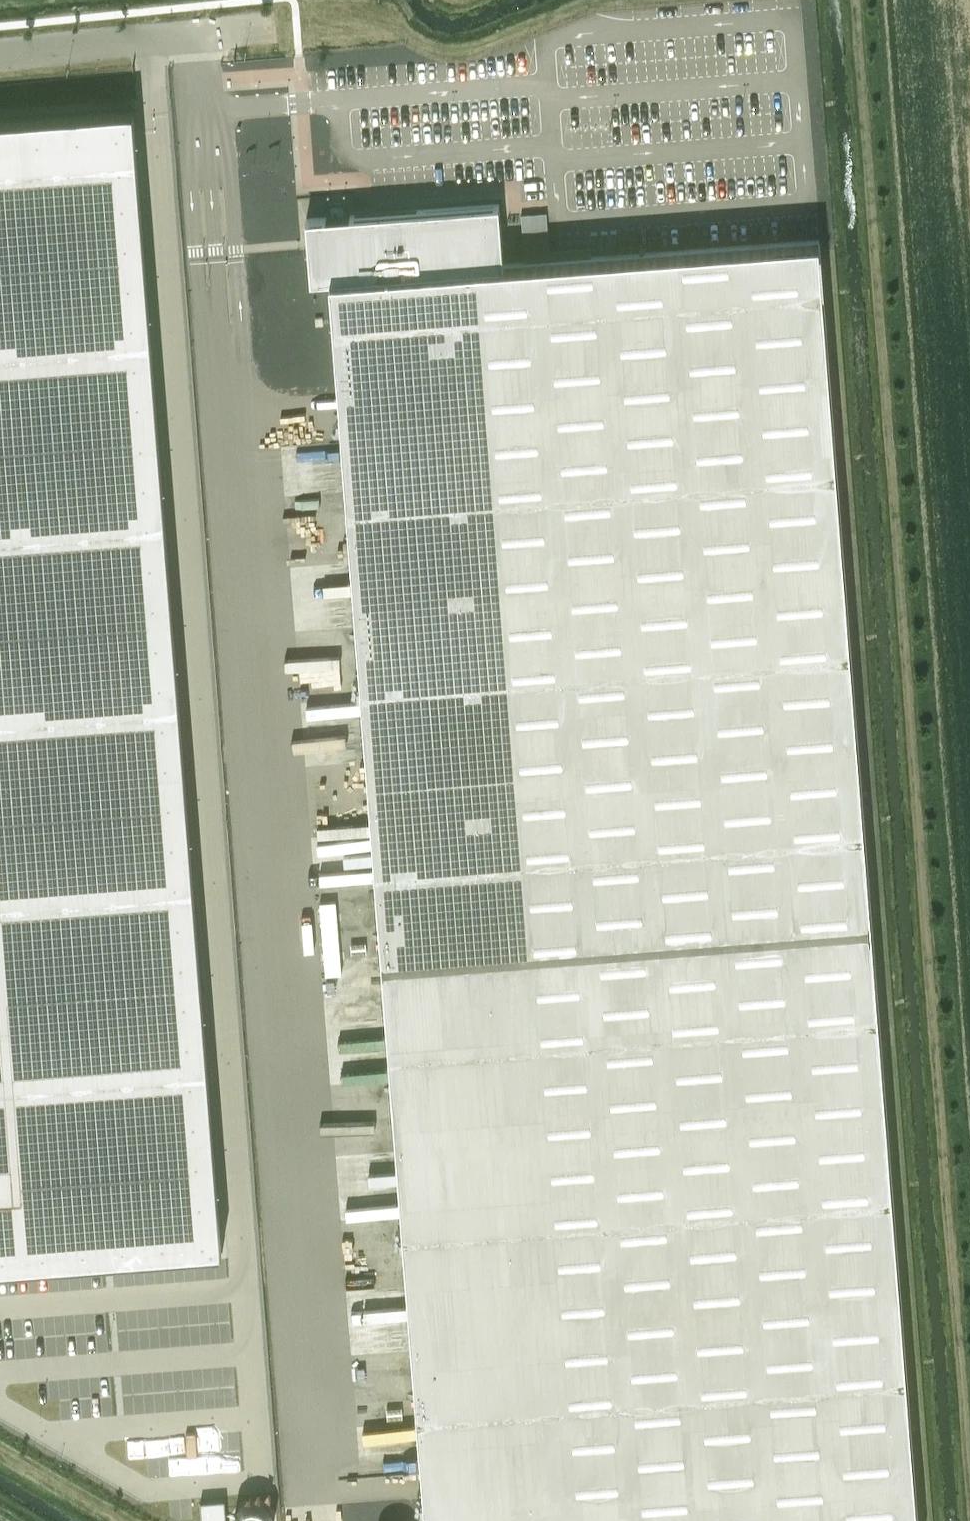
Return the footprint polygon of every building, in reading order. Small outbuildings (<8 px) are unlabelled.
[(0,114),(0,1248),(212,1232),(126,105),(0,114)] [(306,219),(311,280),(330,278),(426,1520),(918,1520),(819,240),(503,264),(498,204),(345,216),(345,215),(344,203),(330,204),(331,217),(306,219)] [(336,901),(320,902),(326,975),(342,973),(336,901)] [(201,1500),(203,1520),(226,1520),(224,1499),(201,1500)] [(242,1520),(277,1520),(276,1505),(241,1507),(242,1520)]
